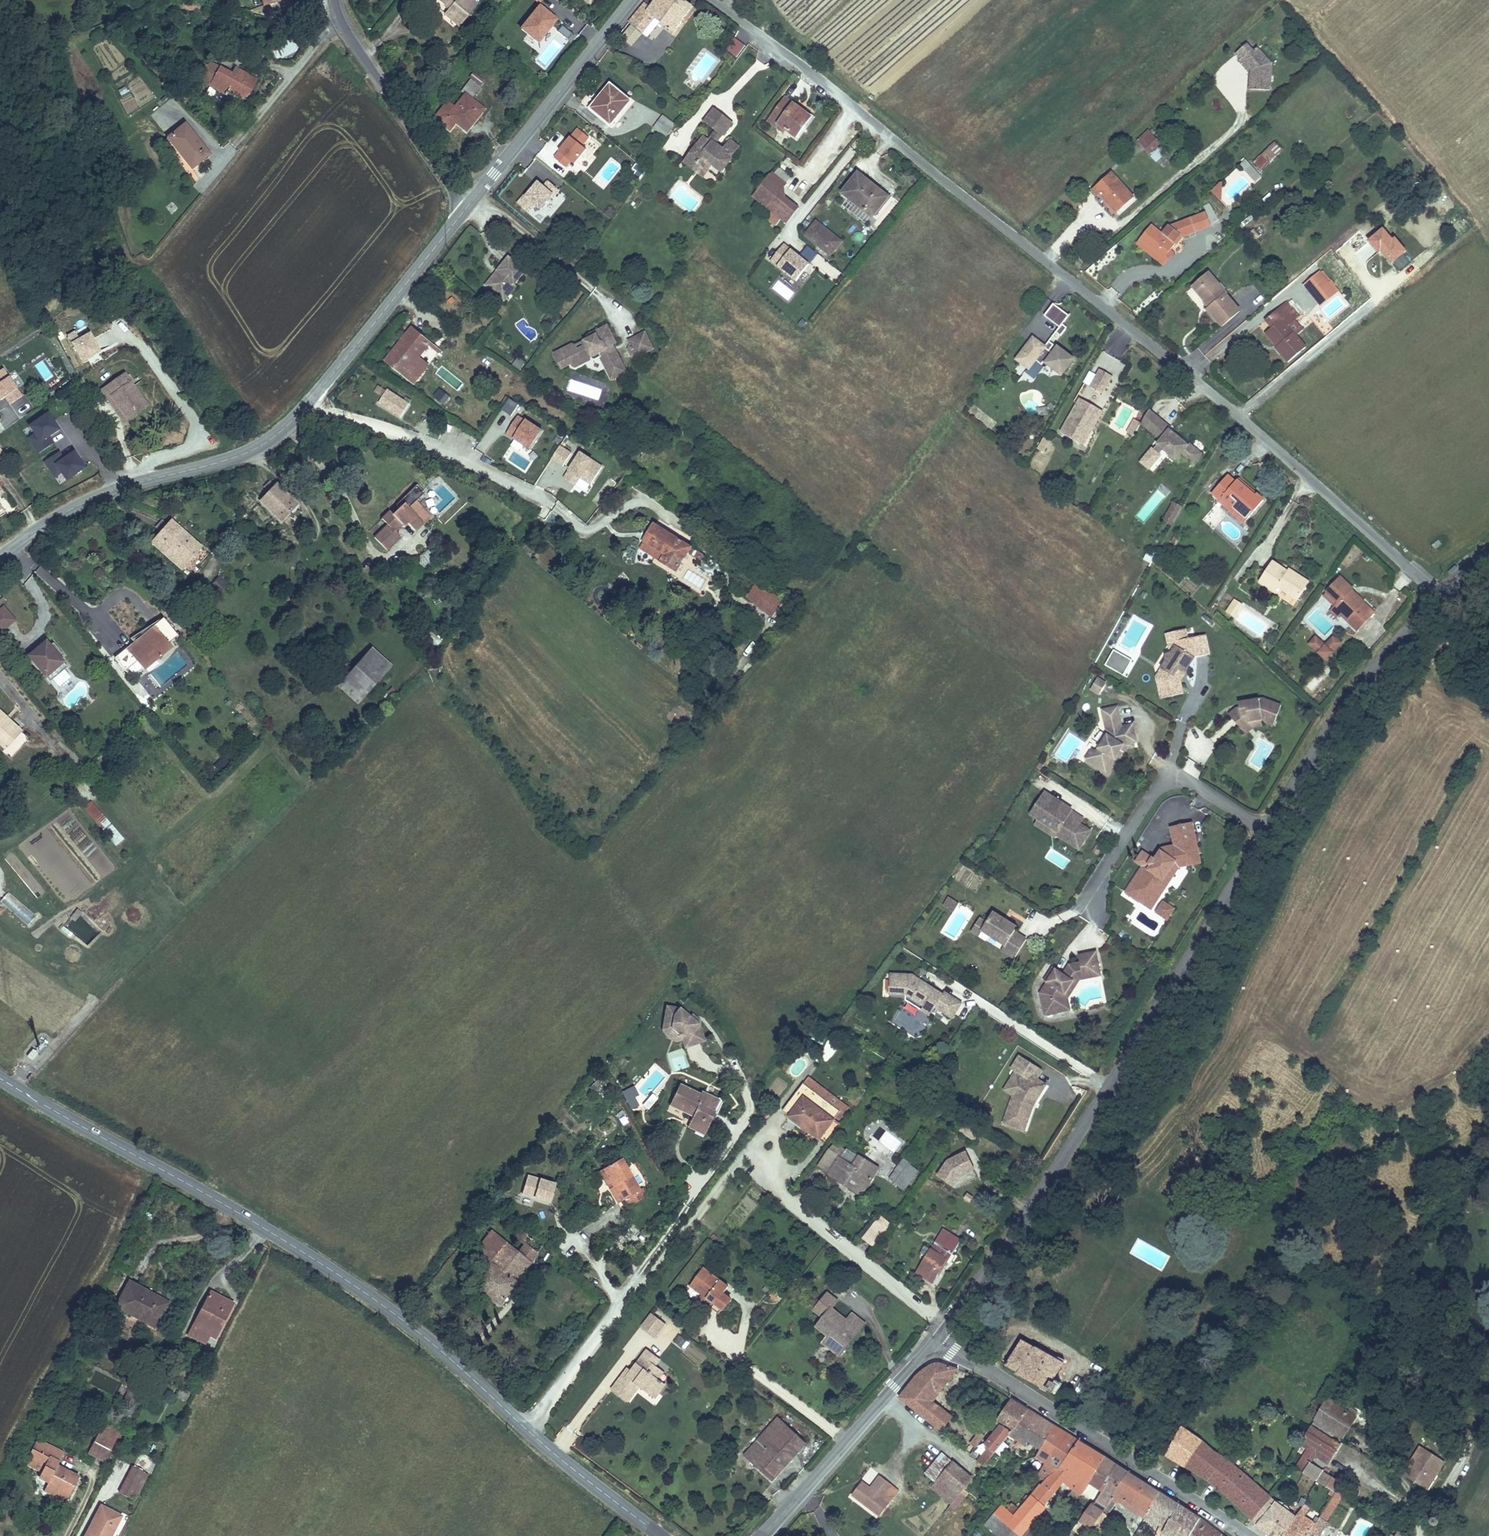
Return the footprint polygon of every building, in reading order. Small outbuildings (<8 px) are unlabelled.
[(456,25),(476,2),(474,0),(438,0),(445,5),(441,12),(456,25)] [(628,18),(642,29),(652,15),(672,30),(692,2),(689,0),(652,0),(651,2),(648,0),(642,0),(628,18)] [(536,46),(557,21),(537,5),(517,31),(536,46)] [(559,25),(555,30),(567,38),(571,33),(559,25)] [(562,35),(540,54),(546,61),(568,42),(562,35)] [(723,51),(737,59),(745,45),(730,37),(723,51)] [(1249,87),(1268,88),(1269,59),(1254,44),(1250,47),(1246,43),(1235,52),(1248,67),(1249,87)] [(219,60),(209,54),(196,76),(204,81),(219,60)] [(219,60),(204,81),(219,91),(224,84),(241,94),(256,73),(239,62),(233,69),(219,60)] [(430,116),(446,130),(454,121),(461,128),(479,105),(470,96),(479,83),(468,75),(458,89),(463,93),(452,106),(443,100),(430,116)] [(610,118),(630,92),(611,77),(600,93),(597,90),(588,100),(610,118)] [(811,110),(785,92),(767,114),(776,120),(778,117),(796,131),(811,110)] [(675,118),(662,107),(653,119),(666,129),(675,118)] [(711,124),(716,116),(719,112),(711,107),(703,118),(711,124)] [(718,129),(723,133),(733,120),(723,113),(720,119),(716,116),(711,124),(718,129)] [(187,164),(207,147),(182,114),(157,132),(170,150),(175,147),(187,164)] [(1143,130),(1155,143),(1167,133),(1155,119),(1143,130)] [(571,172),(594,141),(576,128),(554,159),(571,172)] [(711,139),(716,142),(723,133),(718,129),(711,139)] [(712,177),(738,143),(731,138),(724,148),(716,142),(711,139),(708,144),(704,148),(697,144),(682,163),(692,170),(696,165),(706,172),(712,177)] [(700,139),(697,144),(704,148),(708,144),(700,139)] [(741,145),(738,143),(712,177),(716,179),(732,158),(730,158),(741,145)] [(1155,163),(1167,154),(1161,146),(1149,155),(1155,163)] [(1262,159),(1253,150),(1248,154),(1257,163),(1262,159)] [(1269,167),(1263,161),(1259,165),(1264,171),(1269,167)] [(700,181),(706,172),(696,165),(692,170),(682,163),(679,167),(700,181)] [(1125,204),(1142,190),(1119,164),(1100,181),(1104,187),(1107,184),(1125,204)] [(789,179),(774,167),(754,192),(786,219),(799,202),(783,188),(789,179)] [(890,191),(859,167),(843,187),(874,212),(890,191)] [(1229,189),(1229,171),(1220,180),(1229,189)] [(548,181),(543,187),(537,181),(517,204),(539,224),(548,214),(543,209),(559,191),(548,181)] [(1158,215),(1146,229),(1170,249),(1178,239),(1183,233),(1181,232),(1187,224),(1189,225),(1219,214),(1214,202),(1174,217),(1169,223),(1158,215)] [(827,246),(839,232),(821,218),(810,232),(827,246)] [(1187,224),(1181,232),(1183,233),(1189,225),(1187,224)] [(1170,249),(1146,229),(1144,233),(1170,254),(1181,241),(1178,239),(1170,249)] [(827,246),(833,250),(835,252),(847,237),(839,232),(827,246)] [(783,243),(768,261),(795,284),(810,266),(783,243)] [(823,253),(829,256),(833,250),(827,246),(822,252),(823,253)] [(1314,266),(1326,281),(1340,269),(1327,255),(1314,266)] [(508,258),(497,271),(500,273),(488,287),(502,299),(510,289),(514,292),(520,284),(517,282),(525,272),(508,258)] [(828,262),(822,270),(835,280),(841,272),(828,262)] [(1198,281),(1204,287),(1218,272),(1212,267),(1198,281)] [(1340,269),(1326,281),(1332,287),(1346,276),(1340,269)] [(500,273),(497,271),(486,285),(488,287),(500,273)] [(1215,303),(1228,316),(1229,317),(1246,302),(1230,288),(1232,285),(1218,272),(1204,287),(1219,299),(1215,303)] [(1293,329),(1287,336),(1299,348),(1319,330),(1296,308),(1310,296),(1298,284),(1275,304),(1282,313),(1281,315),(1293,329)] [(506,302),(514,292),(510,289),(502,299),(506,302)] [(1050,291),(1040,303),(1049,310),(1059,298),(1050,291)] [(1066,303),(1059,298),(1049,310),(1055,315),(1056,315),(1059,312),(1066,303)] [(1056,315),(1055,315),(1052,319),(1057,324),(1064,315),(1059,312),(1056,315)] [(1273,321),(1287,336),(1293,329),(1281,315),(1273,321)] [(413,379),(422,368),(412,360),(418,352),(429,339),(411,325),(385,356),(413,379)] [(620,346),(610,325),(587,337),(590,341),(592,344),(598,341),(595,338),(604,333),(608,333),(616,349),(620,346)] [(1029,326),(1013,348),(1017,351),(1025,357),(1031,349),(1038,354),(1040,350),(1058,364),(1070,348),(1057,338),(1056,338),(1056,337),(1055,337),(1054,338),(1053,338),(1050,342),(1046,339),(1050,333),(1046,330),(1041,336),(1040,337),(1036,334),(1037,332),(1029,326)] [(99,356),(90,334),(77,339),(74,332),(66,336),(78,364),(99,356)] [(572,350),(553,360),(557,369),(568,363),(570,367),(571,367),(573,370),(591,361),(592,360),(595,355),(601,352),(604,358),(610,371),(624,365),(616,349),(608,333),(604,333),(595,338),(598,341),(592,344),(590,341),(580,346),(580,349),(574,353),(572,350)] [(647,334),(635,340),(638,346),(642,354),(655,348),(647,334)] [(642,354),(638,346),(631,349),(636,358),(642,354)] [(412,360),(422,368),(428,360),(418,352),(412,360)] [(604,358),(601,352),(595,355),(592,360),(599,361),(604,358)] [(1097,358),(1087,376),(1101,383),(1111,365),(1097,358)] [(568,363),(557,369),(560,373),(570,367),(568,363)] [(612,376),(626,369),(624,365),(610,371),(612,376)] [(0,370),(0,399),(1,400),(5,397),(10,404),(22,396),(3,369),(0,370)] [(128,420),(148,406),(125,374),(105,388),(119,408),(128,420)] [(62,380),(53,386),(56,392),(66,385),(62,380)] [(105,388),(102,390),(125,423),(128,420),(119,408),(105,388)] [(1077,388),(1074,392),(1094,403),(1083,422),(1088,424),(1101,401),(1077,388)] [(387,389),(376,405),(399,420),(409,404),(387,389)] [(439,389),(432,397),(443,406),(450,398),(439,389)] [(1057,423),(1081,436),(1088,424),(1083,422),(1094,403),(1074,392),(1057,423)] [(508,400),(503,412),(513,416),(518,404),(508,400)] [(1142,410),(1141,413),(1151,422),(1161,410),(1148,400),(1142,410)] [(1141,413),(1133,409),(1126,422),(1133,426),(1141,413)] [(1161,410),(1151,422),(1161,430),(1157,435),(1177,451),(1182,444),(1193,454),(1202,444),(1189,434),(1188,435),(1170,419),(1171,418),(1161,410)] [(54,422),(48,414),(29,426),(40,442),(34,447),(39,454),(53,444),(49,437),(59,430),(56,425),(54,426),(52,423),(54,422)] [(518,416),(505,436),(529,452),(542,432),(518,416)] [(40,442),(29,426),(23,431),(34,447),(40,442)] [(1037,450),(1045,454),(1050,441),(1042,437),(1037,450)] [(562,468),(571,453),(559,446),(550,461),(562,468)] [(77,457),(74,452),(64,459),(59,452),(44,462),(49,469),(55,465),(66,481),(85,468),(79,460),(78,461),(76,458),(77,457)] [(60,485),(66,481),(55,465),(49,469),(60,485)] [(1223,471),(1209,488),(1216,494),(1219,491),(1244,512),(1260,493),(1254,488),(1252,491),(1233,475),(1231,478),(1223,471)] [(264,487),(270,492),(276,486),(270,481),(264,487)] [(270,492),(261,502),(281,521),(297,504),(277,485),(276,486),(270,492)] [(418,485),(382,519),(388,525),(375,538),(387,551),(401,538),(395,532),(402,525),(405,528),(409,525),(415,532),(431,517),(417,502),(425,494),(418,485)] [(1244,512),(1219,491),(1216,494),(1242,515),(1244,512)] [(1171,514),(1181,497),(1173,493),(1163,510),(1171,514)] [(494,499),(488,507),(494,512),(500,504),(494,499)] [(186,565),(202,547),(172,521),(156,539),(186,565)] [(653,546),(663,530),(655,525),(644,541),(653,546)] [(694,550),(663,530),(653,546),(644,541),(638,550),(677,576),(694,550)] [(161,549),(183,568),(186,565),(156,539),(152,543),(160,551),(161,549)] [(434,545),(412,563),(421,574),(443,556),(434,545)] [(1290,568),(1286,565),(1272,555),(1260,571),(1269,577),(1267,580),(1274,585),(1277,580),(1298,594),(1307,581),(1299,576),(1302,571),(1293,565),(1290,568)] [(1360,596),(1364,591),(1355,583),(1351,587),(1346,583),(1350,579),(1353,575),(1342,566),(1325,586),(1335,594),(1332,598),(1328,602),(1337,610),(1341,605),(1358,620),(1371,605),(1360,596)] [(1269,577),(1260,571),(1258,574),(1267,580),(1269,577)] [(1310,577),(1302,571),(1299,576),(1307,581),(1310,577)] [(1351,587),(1355,583),(1350,579),(1346,583),(1351,587)] [(784,605),(758,583),(745,598),(772,620),(784,605)] [(1321,590),(1332,598),(1335,594),(1325,586),(1321,590)] [(1375,601),(1364,591),(1360,596),(1371,605),(1375,601)] [(1232,592),(1229,597),(1237,602),(1240,597),(1232,592)] [(282,598),(288,607),(296,602),(291,594),(282,598)] [(1237,602),(1229,597),(1224,605),(1233,610),(1237,602)] [(15,621),(1,607),(0,608),(0,635),(15,621)] [(176,633),(164,618),(115,657),(126,670),(137,661),(141,666),(156,654),(159,658),(162,655),(159,651),(176,638),(178,636),(176,633)] [(1156,668),(1161,690),(1183,685),(1180,672),(1181,669),(1179,668),(1182,663),(1184,665),(1194,649),(1209,646),(1204,626),(1187,630),(1185,620),(1172,623),(1175,637),(1171,644),(1170,644),(1165,646),(1166,652),(1156,668)] [(1172,623),(1166,625),(1170,644),(1171,644),(1175,637),(1172,623)] [(1333,627),(1327,635),(1321,643),(1328,649),(1341,632),(1333,627)] [(1321,643),(1327,635),(1316,628),(1311,634),(1321,643)] [(30,657),(51,683),(69,669),(62,660),(65,657),(55,644),(51,647),(49,645),(40,652),(38,650),(30,657)] [(372,649),(347,678),(366,695),(391,666),(372,649)] [(1112,651),(1105,667),(1125,676),(1133,660),(1112,651)] [(1097,670),(1090,680),(1099,686),(1106,675),(1097,670)] [(347,678),(338,687),(358,704),(366,695),(347,678)] [(210,679),(201,687),(207,693),(216,685),(210,679)] [(392,688),(382,699),(386,704),(397,693),(392,688)] [(1236,700),(1228,706),(1240,720),(1248,713),(1262,711),(1265,715),(1273,717),(1279,697),(1256,691),(1238,694),(1239,699),(1236,699),(1236,700)] [(1117,698),(1102,701),(1107,726),(1096,743),(1092,740),(1085,750),(1102,761),(1111,748),(1112,749),(1118,741),(1119,742),(1123,736),(1136,734),(1132,716),(1121,718),(1117,698)] [(1248,713),(1240,720),(1245,726),(1251,720),(1263,718),(1262,711),(1248,713)] [(5,749),(21,732),(0,713),(0,744),(5,749)] [(1111,748),(1102,761),(1105,763),(1119,742),(1118,741),(1112,749),(1111,748)] [(1045,785),(1031,806),(1039,811),(1057,823),(1055,826),(1078,840),(1089,823),(1079,816),(1070,810),(1068,806),(1070,802),(1071,801),(1045,785)] [(84,809),(116,846),(124,839),(92,802),(84,809)] [(1083,810),(1070,802),(1068,806),(1070,810),(1079,816),(1083,810)] [(1057,823),(1039,811),(1035,816),(1053,828),(1055,826),(1057,823)] [(1191,812),(1170,817),(1174,835),(1161,838),(1154,849),(1152,848),(1149,854),(1151,855),(1148,859),(1143,856),(1126,882),(1145,895),(1162,869),(1168,873),(1179,856),(1174,853),(1176,850),(1191,847),(1190,840),(1197,839),(1191,812)] [(1174,853),(1179,856),(1186,855),(1200,852),(1197,839),(1190,840),(1191,847),(1176,850),(1174,853)] [(1152,848),(1142,842),(1136,851),(1143,856),(1148,859),(1151,855),(1149,854),(1152,848)] [(1162,869),(1145,895),(1151,899),(1168,873),(1162,869)] [(1155,901),(1161,905),(1168,894),(1163,890),(1155,901)] [(26,927),(35,918),(9,892),(0,901),(26,927)] [(1168,894),(1161,905),(1167,909),(1174,898),(1168,894)] [(948,897),(943,904),(951,910),(956,902),(948,897)] [(78,910),(71,918),(75,922),(82,913),(78,910)] [(987,924),(983,931),(1006,946),(1010,948),(1006,953),(1015,959),(1026,941),(1014,933),(1017,929),(993,914),(987,924)] [(983,931),(987,924),(981,920),(973,932),(979,936),(983,931)] [(1047,971),(1040,981),(1044,1003),(1066,999),(1063,986),(1078,964),(1101,960),(1097,940),(1079,944),(1080,951),(1070,953),(1063,962),(1061,966),(1054,961),(1056,958),(1053,956),(1044,969),(1047,971)] [(1068,987),(1080,969),(1102,965),(1101,960),(1078,964),(1063,986),(1066,999),(1071,998),(1068,987)] [(891,974),(890,993),(905,993),(924,1005),(927,1000),(935,1005),(935,1006),(952,1017),(962,1002),(944,991),(943,994),(922,981),(921,983),(913,978),(913,975),(891,974)] [(922,981),(913,975),(913,978),(921,983),(922,981)] [(924,1005),(921,1009),(929,1014),(935,1006),(935,1005),(927,1000),(924,1005)] [(694,1014),(684,1005),(672,1003),(668,1022),(676,1024),(685,1031),(687,1035),(689,1044),(707,1038),(702,1021),(701,1020),(694,1014)] [(703,1018),(697,1012),(694,1014),(701,1020),(703,1018)] [(687,1035),(685,1031),(676,1024),(668,1022),(667,1026),(672,1034),(681,1037),(687,1035)] [(1045,1062),(1023,1048),(1014,1062),(1027,1070),(1017,1088),(1008,1116),(1029,1123),(1037,1099),(1033,1096),(1043,1079),(1037,1075),(1040,1071),(1045,1062)] [(33,1050),(28,1056),(32,1060),(38,1054),(33,1050)] [(668,1052),(671,1070),(688,1068),(685,1050),(668,1052)] [(1017,1088),(1027,1070),(1014,1062),(1007,1085),(1017,1088)] [(1050,1077),(1040,1071),(1037,1075),(1043,1079),(1033,1096),(1037,1099),(1050,1077)] [(694,1112),(698,1114),(693,1125),(707,1133),(718,1110),(714,1108),(720,1096),(703,1088),(701,1092),(682,1083),(671,1105),(692,1116),(694,1112)] [(838,1117),(833,1124),(838,1126),(848,1113),(806,1083),(800,1090),(838,1117)] [(822,1138),(833,1124),(838,1117),(800,1090),(785,1112),(791,1116),(801,1123),(797,1127),(802,1130),(806,1126),(822,1138)] [(622,1112),(616,1115),(622,1126),(628,1122),(622,1112)] [(788,1120),(797,1127),(801,1123),(791,1116),(788,1120)] [(981,1126),(966,1116),(960,1124),(975,1134),(981,1126)] [(837,1138),(819,1164),(862,1191),(874,1173),(870,1171),(876,1161),(861,1151),(855,1160),(842,1151),(847,1145),(837,1138)] [(936,1168),(947,1188),(976,1173),(965,1152),(936,1168)] [(651,1194),(644,1185),(640,1187),(622,1157),(607,1166),(614,1177),(616,1176),(620,1182),(611,1188),(619,1201),(627,1197),(632,1205),(651,1194)] [(903,1185),(919,1166),(912,1161),(905,1169),(897,1163),(890,1173),(898,1178),(896,1180),(903,1185)] [(614,1177),(607,1166),(600,1169),(611,1188),(620,1182),(616,1176),(614,1177)] [(520,1199),(549,1205),(554,1184),(525,1177),(520,1199)] [(872,1249),(891,1228),(880,1218),(861,1239),(872,1249)] [(943,1222),(915,1265),(931,1276),(939,1262),(942,1264),(962,1234),(943,1222)] [(502,1248),(509,1240),(492,1226),(485,1235),(502,1248)] [(546,1244),(526,1227),(517,1239),(511,1236),(509,1240),(534,1260),(546,1244)] [(528,1268),(502,1248),(485,1235),(475,1247),(493,1261),(478,1282),(504,1301),(528,1268)] [(534,1260),(509,1240),(502,1248),(528,1268),(534,1260)] [(717,1302),(714,1306),(722,1311),(733,1297),(726,1291),(731,1284),(706,1265),(692,1284),(706,1294),(717,1302)] [(169,1303),(128,1281),(114,1306),(155,1328),(169,1303)] [(209,1291),(187,1335),(204,1344),(209,1335),(215,1338),(233,1303),(209,1291)] [(817,1308),(827,1316),(834,1307),(840,1298),(829,1291),(817,1308)] [(703,1298),(714,1306),(717,1302),(706,1294),(703,1298)] [(833,1333),(850,1346),(862,1329),(851,1321),(834,1307),(827,1316),(821,1324),(833,1333)] [(851,1321),(862,1329),(868,1321),(856,1312),(851,1321)] [(657,1339),(665,1324),(648,1314),(640,1329),(657,1339)] [(828,1340),(845,1353),(850,1346),(833,1333),(828,1340)] [(1024,1337),(1010,1361),(1047,1381),(1058,1387),(1064,1379),(1057,1375),(1067,1357),(1026,1334),(1024,1337)] [(677,1336),(672,1343),(684,1350),(688,1343),(677,1336)] [(650,1346),(645,1353),(658,1362),(662,1356),(650,1346)] [(615,1385),(630,1398),(642,1382),(658,1394),(667,1381),(660,1376),(652,1369),(658,1362),(645,1353),(634,1368),(630,1372),(627,1370),(615,1385)] [(905,1392),(902,1394),(934,1419),(945,1405),(936,1398),(960,1364),(950,1360),(943,1360),(933,1363),(926,1367),(905,1392)] [(658,1362),(652,1369),(660,1376),(666,1369),(658,1362)] [(1343,1380),(1337,1391),(1342,1395),(1349,1384),(1343,1380)] [(132,1392),(126,1405),(134,1409),(140,1396),(132,1392)] [(1362,1412),(1332,1393),(1320,1413),(1350,1432),(1362,1412)] [(997,1451),(1014,1430),(1023,1419),(1032,1406),(1015,1396),(999,1417),(1004,1421),(989,1441),(992,1444),(981,1457),(987,1463),(997,1451)] [(945,1405),(934,1419),(944,1427),(955,1413),(945,1405)] [(1032,1436),(1046,1446),(1061,1424),(1057,1421),(1032,1406),(1023,1419),(1014,1430),(1029,1440),(1032,1436)] [(773,1420),(803,1445),(810,1438),(779,1412),(773,1420)] [(775,1474),(803,1445),(773,1420),(747,1450),(775,1474)] [(1345,1439),(1316,1420),(1305,1440),(1333,1458),(1345,1439)] [(1051,1459),(1041,1472),(1049,1477),(1051,1475),(1066,1462),(1081,1436),(1061,1424),(1046,1446),(1042,1452),(1051,1459)] [(116,1433),(101,1426),(99,1430),(114,1438),(116,1433)] [(975,1439),(980,1443),(989,1431),(984,1426),(975,1439)] [(1184,1426),(1169,1449),(1203,1468),(1217,1446),(1184,1426)] [(114,1438),(99,1430),(88,1454),(103,1461),(114,1438)] [(1071,1491),(1078,1498),(1080,1495),(1091,1479),(1109,1454),(1081,1436),(1066,1462),(1051,1475),(1049,1477),(1038,1490),(1049,1498),(1067,1476),(1077,1484),(1071,1491)] [(47,1486),(67,1497),(78,1477),(57,1465),(63,1453),(37,1440),(26,1461),(42,1470),(39,1476),(50,1482),(47,1486)] [(1438,1449),(1426,1442),(1409,1469),(1432,1484),(1446,1462),(1435,1455),(1438,1449)] [(739,1451),(730,1444),(723,1453),(731,1460),(739,1451)] [(1217,1446),(1203,1468),(1206,1469),(1214,1475),(1231,1487),(1241,1496),(1258,1514),(1276,1491),(1259,1478),(1226,1451),(1217,1446)] [(1450,1457),(1438,1449),(1435,1455),(1446,1462),(1450,1457)] [(927,1472),(938,1481),(942,1475),(952,1483),(966,1466),(945,1450),(927,1472)] [(1109,1454),(1091,1479),(1107,1488),(1121,1461),(1115,1457),(1109,1454)] [(1346,1476),(1314,1455),(1307,1465),(1323,1475),(1340,1485),(1346,1476)] [(1111,1504),(1117,1496),(1118,1495),(1134,1470),(1121,1461),(1107,1488),(1102,1498),(1111,1504)] [(955,1501),(972,1481),(976,1475),(966,1466),(952,1483),(942,1475),(938,1481),(935,1485),(955,1501)] [(130,1500),(143,1474),(131,1468),(118,1494),(130,1500)] [(1123,1496),(1151,1513),(1151,1512),(1164,1489),(1134,1470),(1118,1495),(1117,1496),(1122,1499),(1123,1496)] [(880,1515),(901,1488),(883,1473),(873,1485),(865,1479),(854,1493),(880,1515)] [(148,1477),(143,1474),(130,1500),(135,1502),(148,1477)] [(1313,1535),(1326,1535),(1322,1533),(1347,1490),(1340,1485),(1319,1520),(1314,1527),(1317,1530),(1313,1535)] [(64,1504),(67,1497),(47,1486),(44,1493),(64,1504)] [(1164,1489),(1151,1512),(1158,1516),(1163,1507),(1176,1514),(1183,1502),(1164,1489)] [(998,1510),(1023,1532),(1049,1504),(1049,1498),(1038,1490),(1019,1512),(1006,1502),(998,1510)] [(1300,1511),(1276,1491),(1258,1514),(1259,1514),(1275,1526),(1275,1528),(1284,1535),(1300,1511)] [(1113,1512),(1122,1499),(1117,1496),(1111,1504),(1108,1508),(1113,1512)] [(954,1510),(963,1501),(959,1497),(950,1507),(954,1510)] [(1300,1511),(1284,1535),(1286,1535),(1313,1535),(1317,1530),(1314,1527),(1319,1520),(1309,1511),(1315,1502),(1308,1498),(1300,1511)] [(1084,1517),(1097,1524),(1108,1508),(1097,1501),(1084,1517)] [(1172,1532),(1178,1535),(1192,1535),(1204,1516),(1183,1502),(1176,1514),(1163,1507),(1158,1516),(1157,1519),(1164,1524),(1157,1535),(1169,1535),(1172,1532)] [(88,1529),(94,1532),(92,1535),(110,1535),(119,1516),(100,1506),(88,1529)] [(1103,1529),(1107,1531),(1118,1516),(1113,1512),(1108,1508),(1097,1524),(1103,1529)] [(823,1510),(815,1513),(821,1531),(829,1528),(823,1510)] [(1023,1532),(998,1510),(987,1521),(1004,1535),(1020,1535),(1023,1532)] [(1227,1532),(1222,1528),(1204,1516),(1192,1535),(1225,1535),(1227,1532)] [(1420,1535),(1405,1526),(1399,1535),(1419,1535),(1420,1535)]
